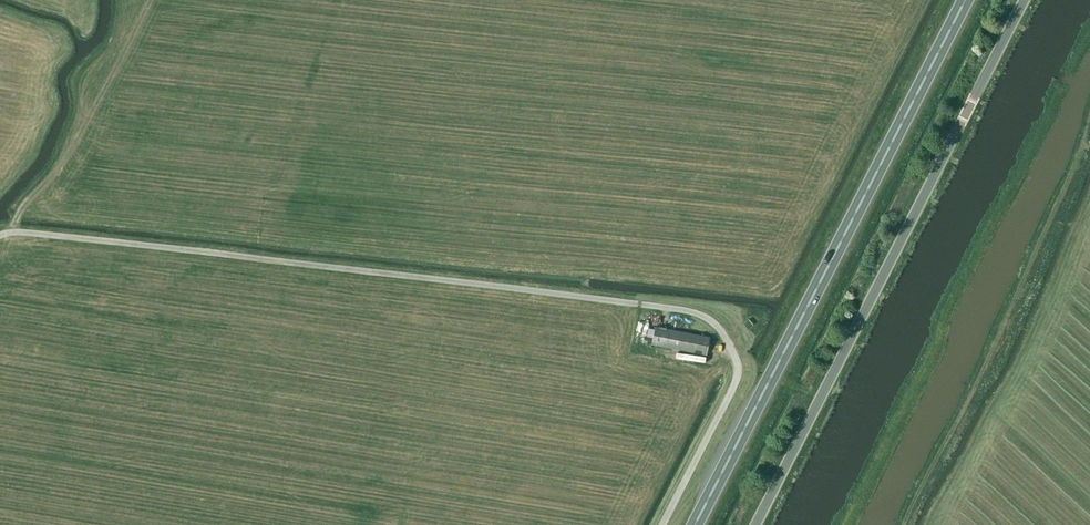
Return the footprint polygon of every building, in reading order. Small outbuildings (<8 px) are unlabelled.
[(643,343),(707,355),(710,338),(656,327),(653,341),(644,339),(643,343)]
